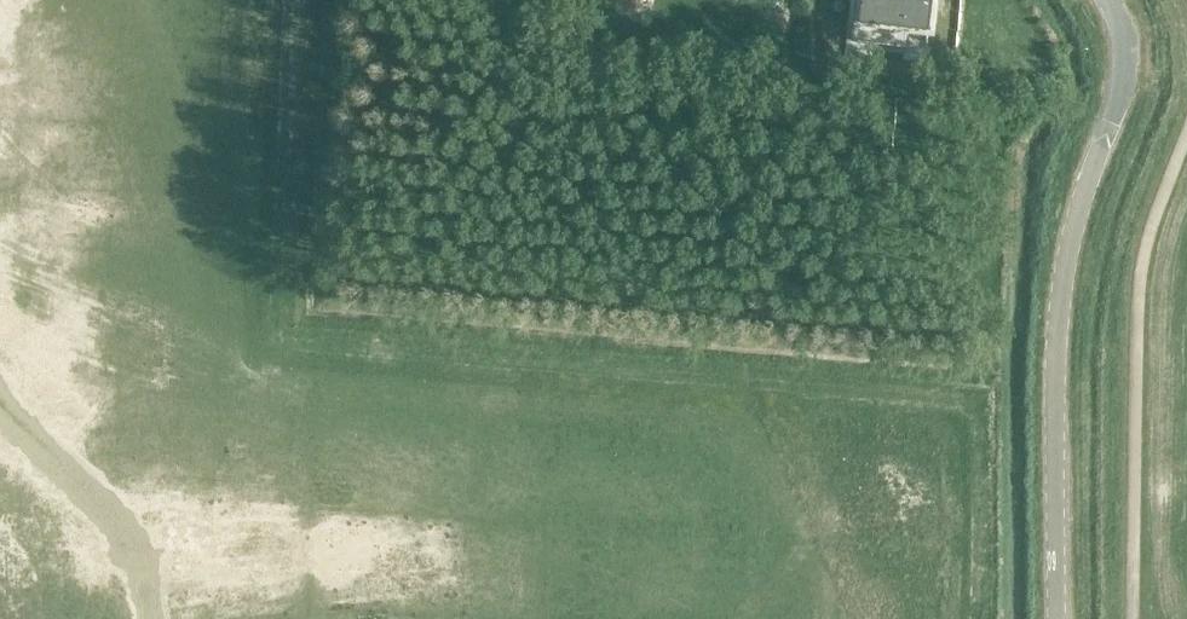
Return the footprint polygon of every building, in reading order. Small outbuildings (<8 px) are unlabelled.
[(861,51),(923,53),(924,38),(947,41),(950,0),(866,0),(861,51)]
